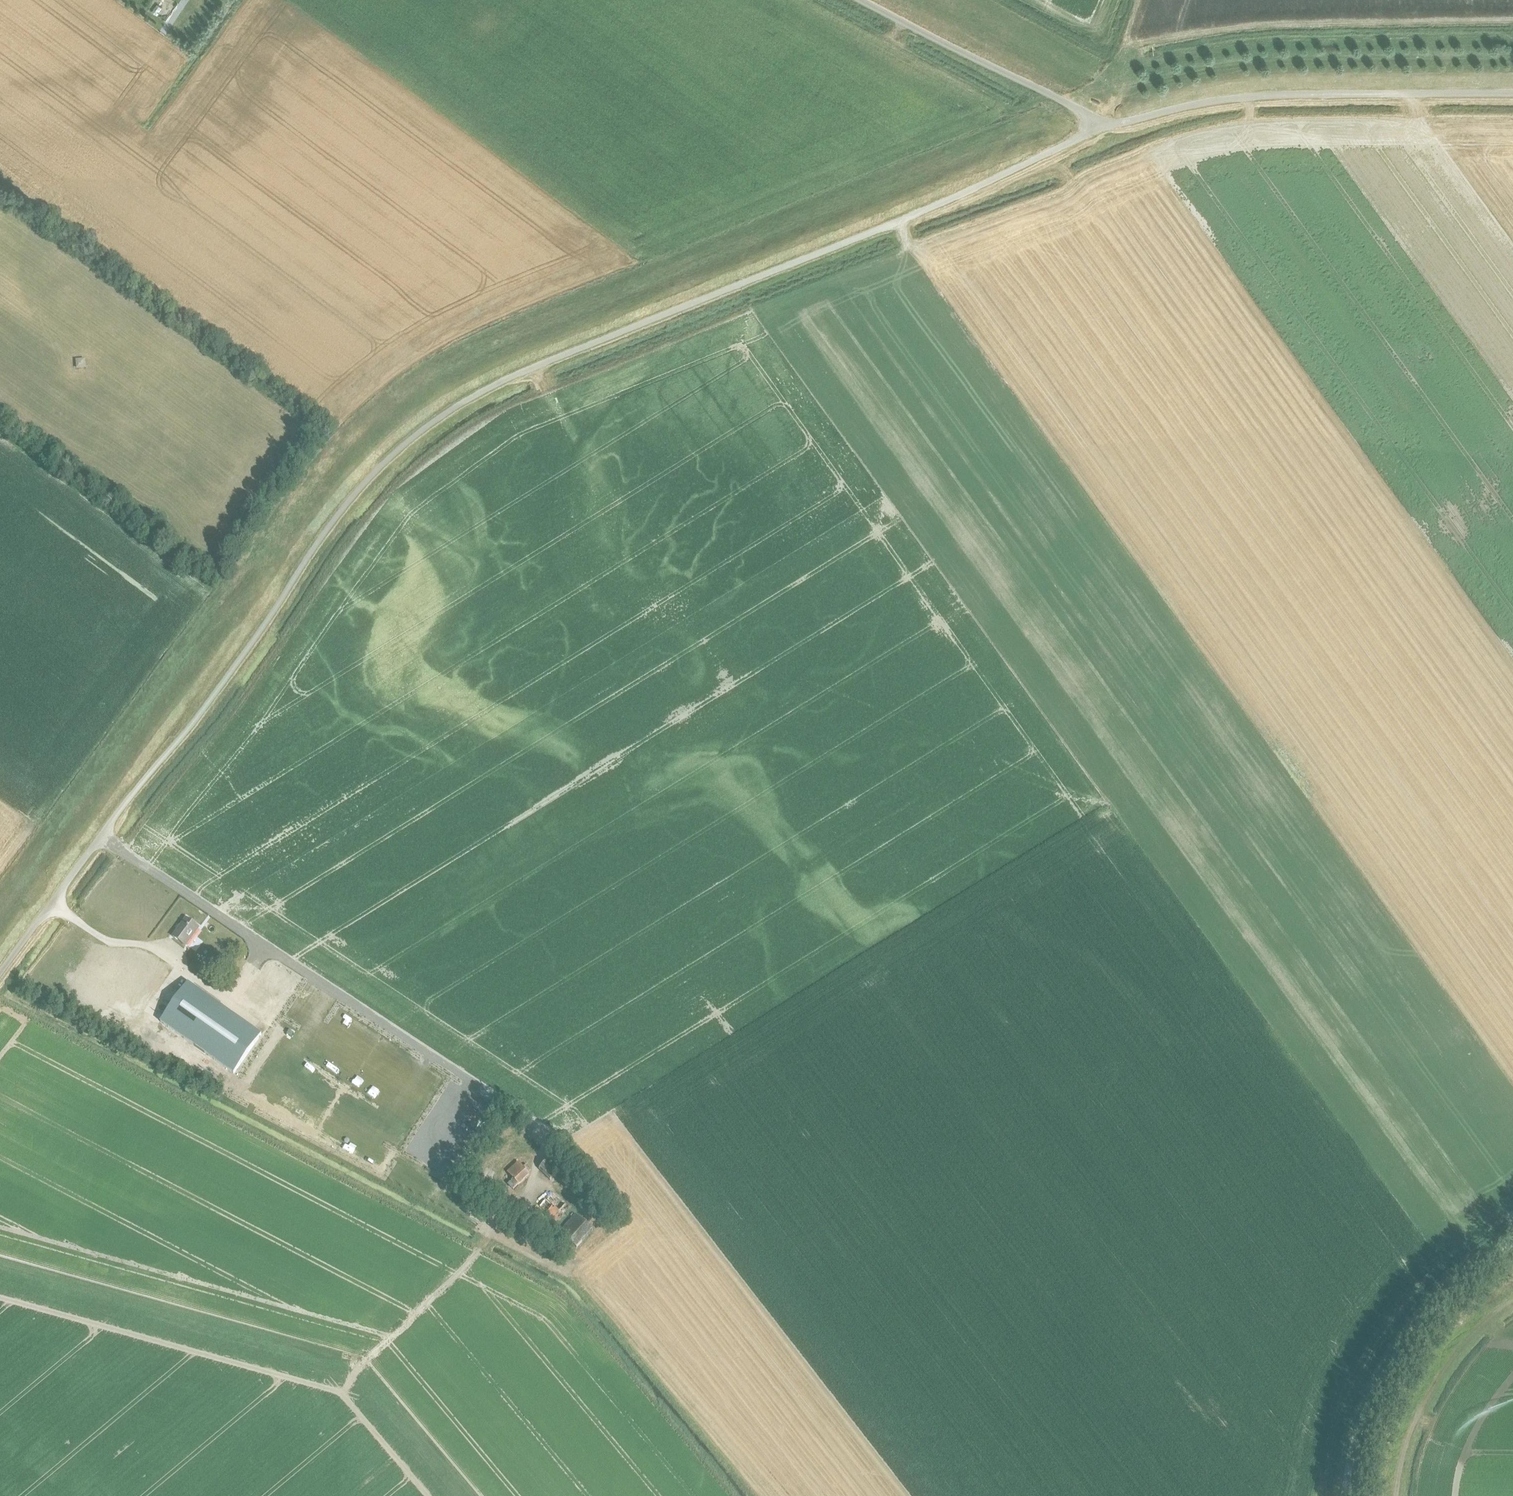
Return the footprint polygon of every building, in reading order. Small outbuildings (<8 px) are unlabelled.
[(87,367),(86,358),(78,358),(78,367),(87,367)] [(173,937),(186,947),(199,929),(186,919),(173,937)] [(179,997),(160,1022),(234,1074),(262,1035),(188,983),(179,997)] [(306,990),(292,1010),(299,1015),(313,994),(306,990)] [(550,1181),(559,1172),(570,1182),(576,1175),(555,1154),(539,1169),(550,1181)] [(508,1185),(513,1190),(529,1175),(518,1163),(507,1173),(512,1178),(513,1180),(508,1185)] [(540,1207),(553,1220),(557,1224),(570,1211),(565,1206),(566,1206),(553,1193),(540,1207)] [(557,1234),(575,1250),(592,1231),(574,1215),(557,1234)]
